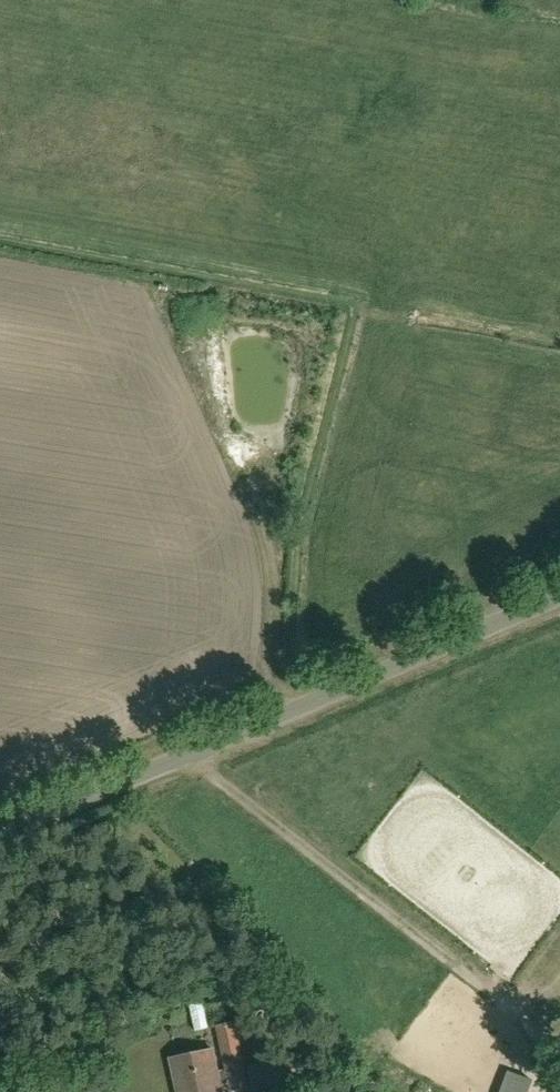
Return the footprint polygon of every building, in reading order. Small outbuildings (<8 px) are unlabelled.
[(213,1050),(171,1059),(178,1091),(222,1091),(221,1086),(230,1084),(231,1091),(249,1088),(235,1023),(217,1027),(227,1070),(218,1072),(213,1050)]
